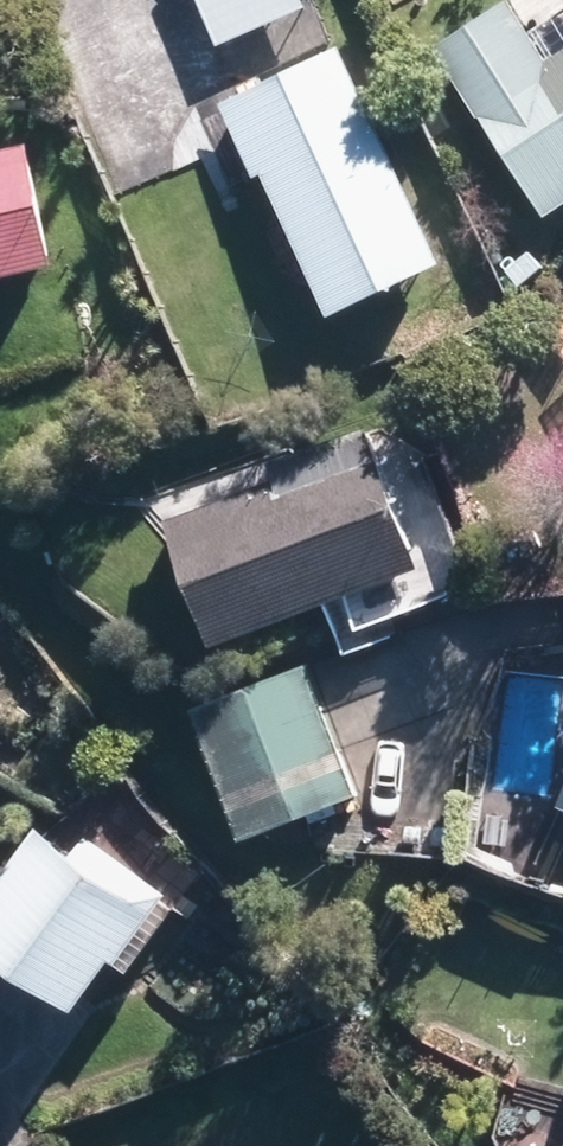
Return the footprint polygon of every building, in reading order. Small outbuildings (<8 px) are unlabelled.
[(212,41),(283,12),(279,0),(194,0),(212,41)] [(433,69),(533,219),(562,199),(562,19),(520,48),(503,22),(433,69)] [(325,62),(213,113),(303,310),(415,260),(325,62)] [(0,163),(0,272),(41,265),(21,159),(0,163)] [(348,454),(162,528),(211,649),(397,575),(348,454)] [(294,680),(191,721),(238,836),(341,794),(294,680)] [(40,842),(0,898),(0,948),(74,1001),(138,912),(40,842)]
